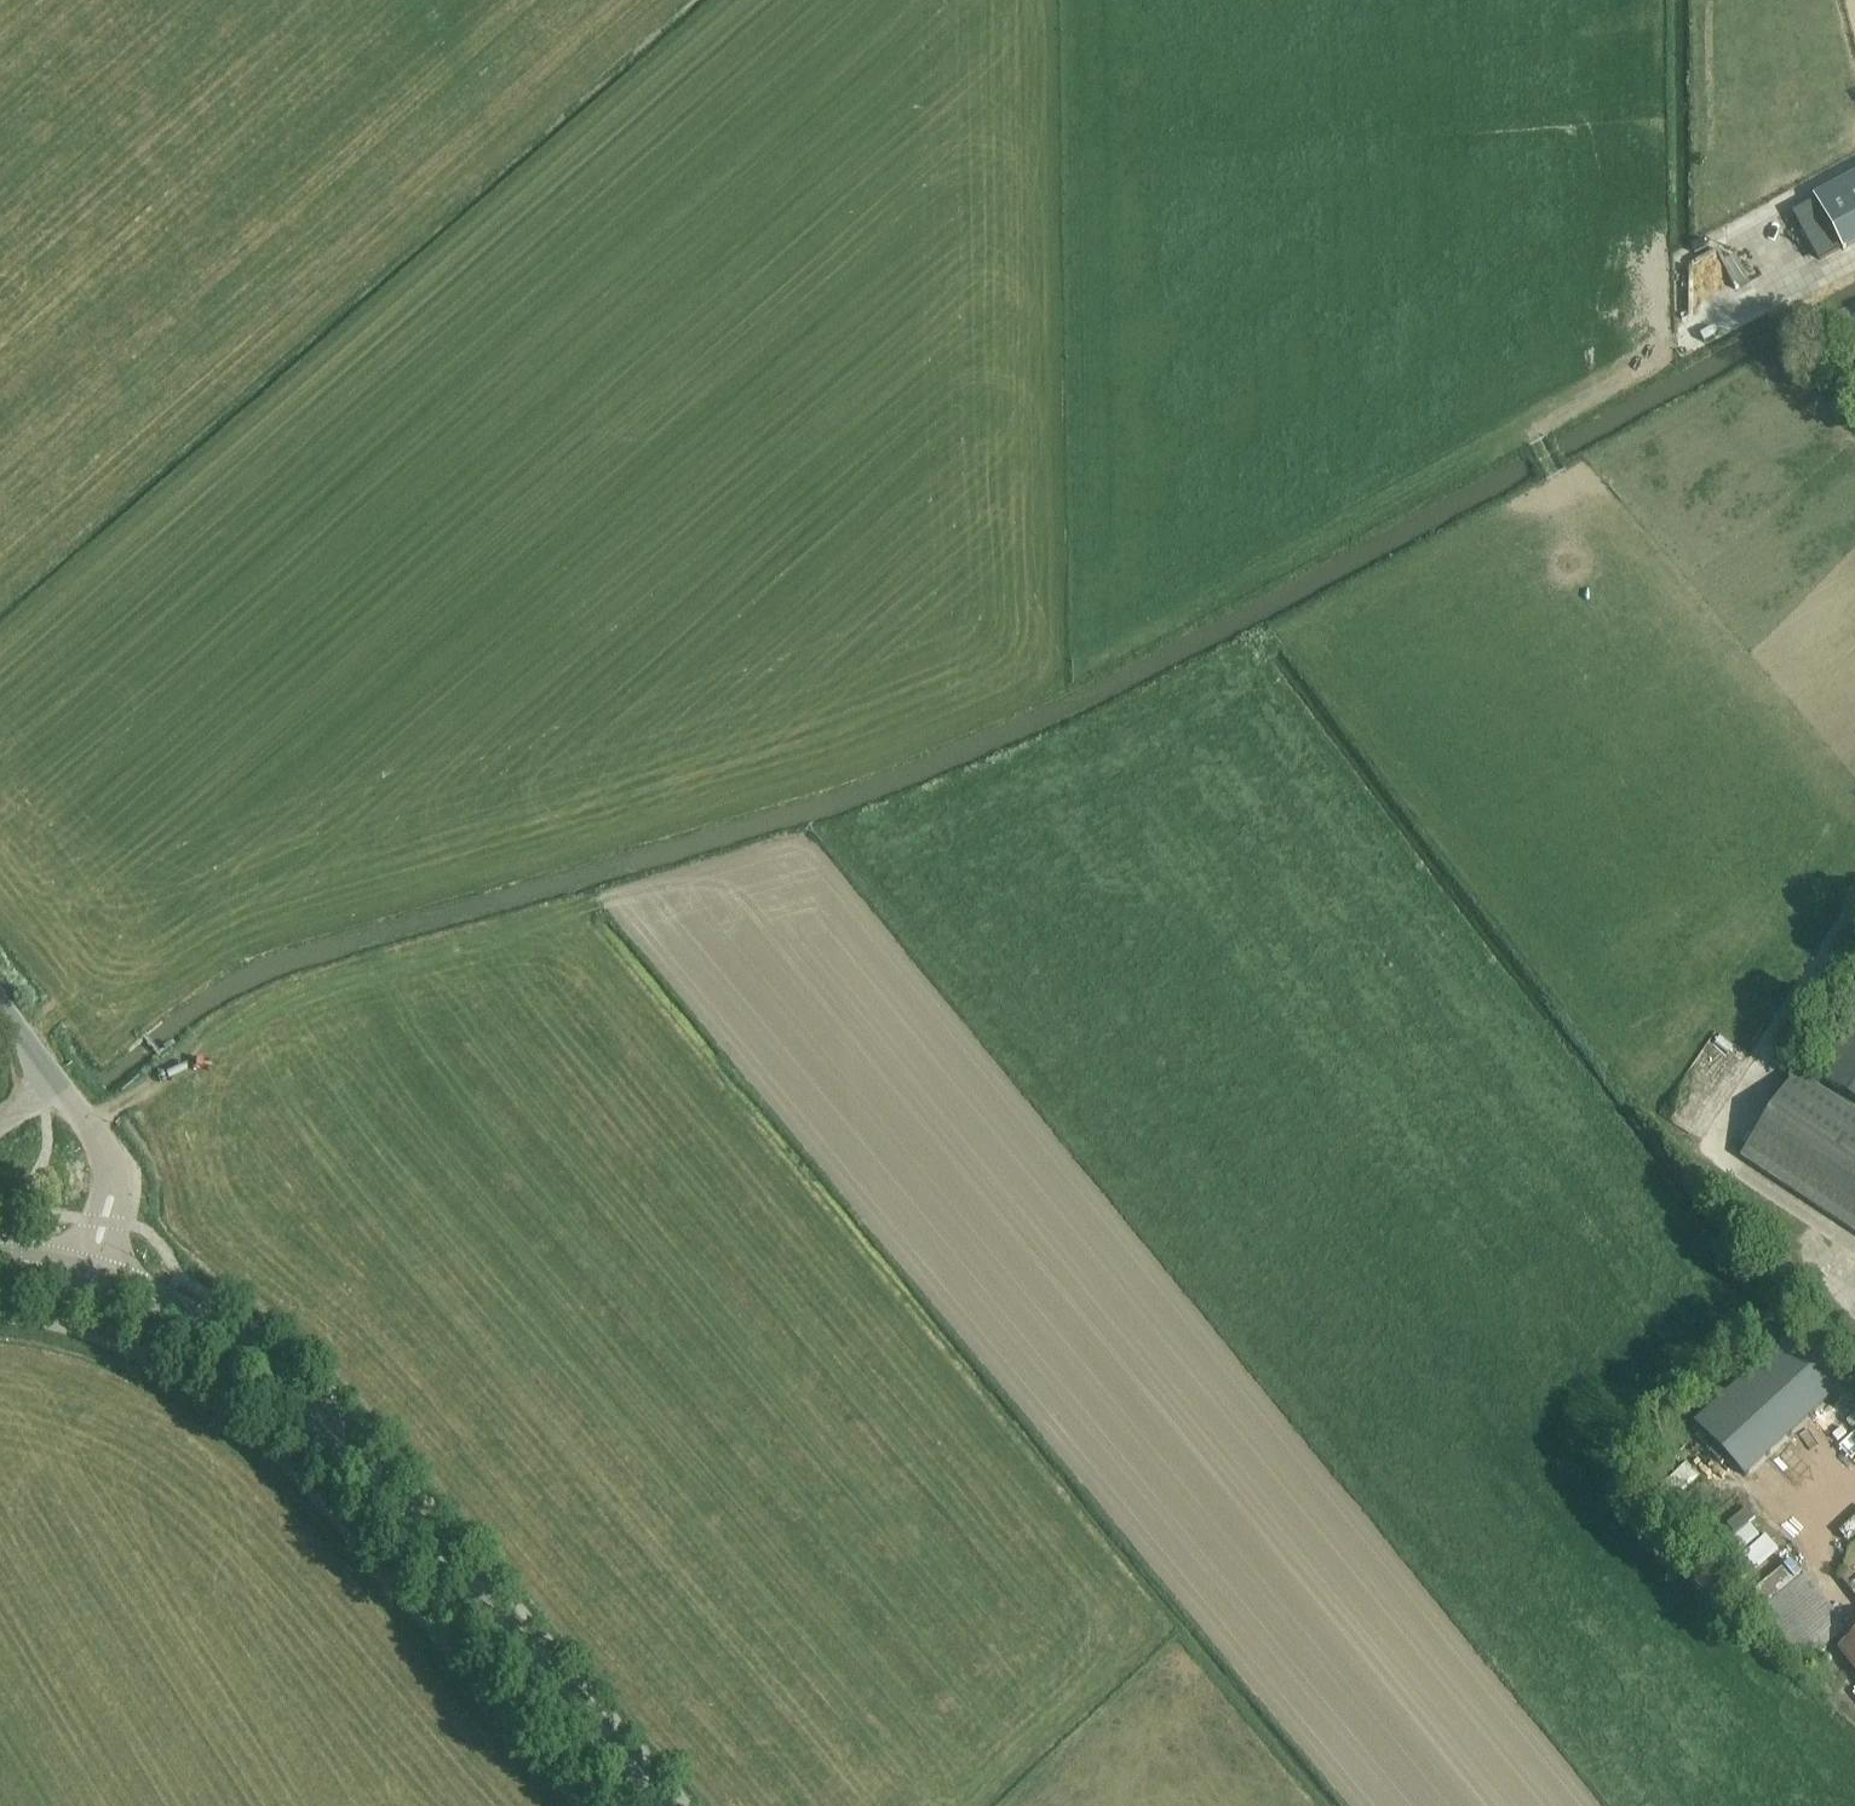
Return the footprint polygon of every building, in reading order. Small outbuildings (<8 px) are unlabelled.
[(1843,249),(1854,243),(1854,177),(1816,198),(1843,249)] [(1812,1075),(1854,1102),(1854,1007),(1812,1075)] [(1742,1156),(1854,1231),(1854,1113),(1796,1074),(1742,1156)] [(1746,1476),(1835,1394),(1786,1341),(1697,1423),(1746,1476)] [(1747,1507),(1727,1524),(1735,1534),(1755,1517),(1747,1507)] [(1842,1649),(1854,1666),(1854,1639),(1842,1649)]
